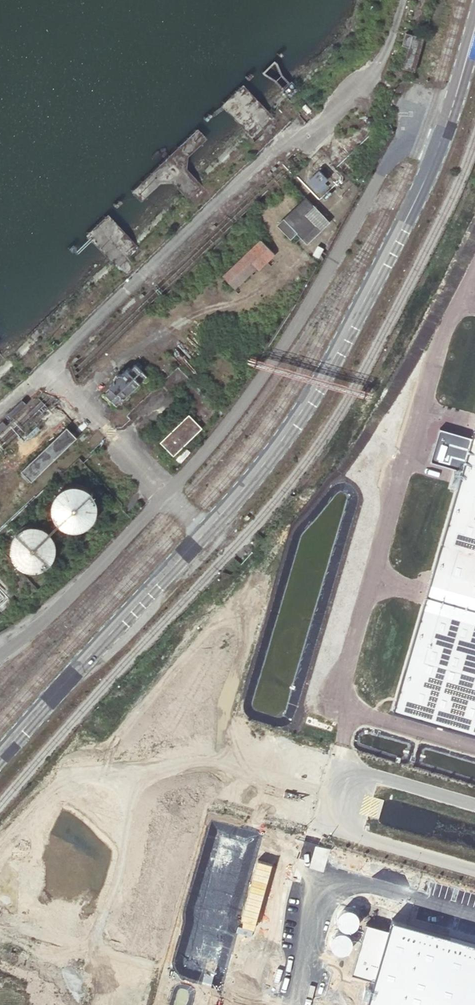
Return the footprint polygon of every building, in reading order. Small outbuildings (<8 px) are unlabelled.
[(414,71),(424,37),(402,30),(397,45),(407,48),(401,68),(414,71)] [(327,174),(319,165),(308,175),(317,185),(327,174)] [(327,219),(302,195),(279,217),(293,231),(297,226),(308,237),(327,219)] [(269,250),(256,238),(220,272),(229,282),(251,261),(255,264),(269,250)] [(145,373),(132,361),(102,390),(114,403),(145,373)] [(201,423),(189,410),(161,436),(174,449),(201,423)] [(390,708),(474,733),(474,411),(390,708)] [(77,435),(66,424),(19,469),(30,480),(77,435)] [(97,508),(97,504),(97,500),(95,496),(94,493),(93,492),(91,488),(89,487),(87,485),(83,483),(81,483),(78,482),(74,482),(72,482),(69,483),(66,484),(64,485),(61,486),(58,489),(56,492),(55,493),(54,497),(53,501),(53,506),(54,510),(55,514),(57,517),(60,520),(62,522),(64,523),(67,525),(71,526),(75,526),(78,526),(80,525),(84,524),(87,522),(89,521),(91,519),(93,517),(95,514),(95,512),(96,511),(97,508)] [(55,548),(56,544),(55,541),(55,539),(54,536),(52,532),(50,529),(46,526),(43,524),(41,523),(38,523),(35,522),(31,522),(27,523),(23,525),(19,528),(16,530),(14,534),(12,539),(12,541),(11,545),(12,547),(12,549),(13,553),(15,557),(17,559),(19,561),(21,563),(23,564),(26,565),(30,566),(35,566),(37,566),(39,566),(41,565),(44,564),(47,562),(49,560),(50,559),(52,557),(53,554),(54,552),(55,548)] [(53,852),(72,851),(70,822),(52,823),(53,852)] [(182,867),(168,863),(167,842),(159,850),(149,851),(141,843),(127,903),(137,912),(126,923),(120,922),(119,925),(126,925),(126,939),(143,938),(148,932),(153,936),(154,946),(167,945),(178,932),(185,932),(187,924),(195,926),(207,926),(208,923),(207,903),(219,890),(221,885),(213,878),(195,879),(182,867)] [(49,853),(22,904),(50,918),(76,867),(49,853)] [(93,893),(95,874),(78,873),(77,891),(93,893)] [(16,903),(17,882),(0,880),(0,901),(16,903)] [(366,1004),(474,1004),(474,943),(392,919),(366,1004)]
